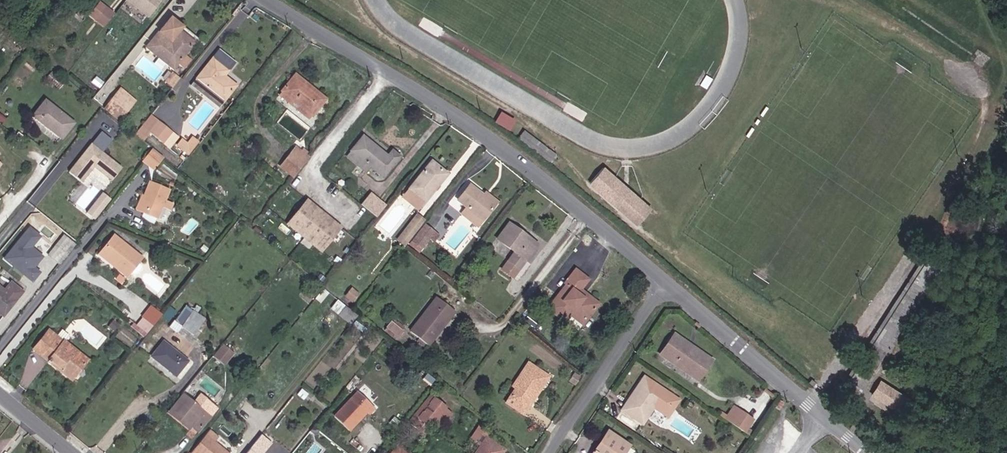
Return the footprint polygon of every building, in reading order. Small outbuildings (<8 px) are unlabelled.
[(152,18),(163,0),(126,0),(125,2),(152,18)] [(89,25),(99,32),(110,16),(101,9),(89,25)] [(165,18),(162,21),(140,50),(165,70),(170,64),(176,68),(183,59),(177,54),(187,41),(175,32),(178,28),(165,18)] [(207,56),(187,85),(212,103),(230,79),(218,71),(221,67),(207,56)] [(266,97),(299,122),(315,101),(281,77),(266,97)] [(133,103),(136,99),(119,86),(116,90),(133,103)] [(102,108),(119,121),(133,103),(116,90),(102,108)] [(60,139),(72,124),(45,102),(32,118),(60,139)] [(496,123),(513,129),(517,118),(501,111),(496,123)] [(145,126),(166,144),(173,135),(152,117),(145,126)] [(99,129),(70,172),(84,182),(94,167),(114,181),(124,165),(104,152),(113,138),(99,129)] [(190,149),(199,136),(191,130),(186,137),(184,136),(180,141),(190,149)] [(380,156),(355,137),(339,158),(361,175),(365,169),(377,177),(393,156),(385,150),(380,156)] [(154,170),(165,157),(154,147),(143,160),(154,170)] [(298,167),(301,163),(298,160),(301,157),(296,153),(293,157),(288,152),(285,156),(298,167)] [(293,175),(298,167),(285,156),(280,164),(293,175)] [(400,195),(415,206),(443,168),(428,157),(400,195)] [(649,209),(603,169),(590,184),(635,224),(649,209)] [(467,216),(477,222),(493,201),(465,181),(453,199),(471,211),(467,216)] [(137,215),(160,223),(164,210),(166,205),(170,195),(148,187),(137,215)] [(103,191),(86,211),(95,218),(112,198),(103,191)] [(379,216),(388,203),(371,191),(362,205),(379,216)] [(342,225),(306,200),(289,225),(324,250),(342,225)] [(164,210),(174,214),(176,209),(166,205),(164,210)] [(277,216),(281,210),(275,206),(271,212),(277,216)] [(420,220),(423,216),(416,211),(414,215),(420,220)] [(399,235),(405,240),(420,220),(414,215),(399,235)] [(510,272),(513,268),(533,239),(504,218),(493,234),(500,239),(494,248),(505,256),(498,264),(510,272)] [(411,238),(421,245),(434,227),(423,220),(411,238)] [(402,244),(405,240),(399,235),(396,239),(402,244)] [(98,250),(93,258),(106,269),(105,271),(117,281),(119,279),(122,281),(139,259),(108,236),(98,250)] [(36,260),(48,269),(65,247),(54,238),(36,260)] [(93,258),(98,250),(95,248),(90,256),(93,258)] [(106,269),(93,258),(91,260),(105,271),(106,269)] [(595,301),(582,291),(580,293),(575,289),(576,287),(583,276),(569,266),(557,282),(560,285),(543,307),(562,321),(568,312),(572,306),(585,315),(595,301)] [(352,301),(359,293),(352,287),(345,295),(352,301)] [(863,340),(878,351),(910,305),(894,293),(863,340)] [(450,316),(455,309),(434,294),(409,330),(430,344),(441,328),(437,325),(446,312),(450,316)] [(8,303),(0,297),(0,314),(8,303)] [(337,299),(330,309),(352,324),(359,313),(337,299)] [(139,314),(150,323),(159,311),(148,303),(139,314)] [(170,321),(176,310),(169,306),(162,316),(170,321)] [(581,321),(585,315),(572,306),(568,312),(581,321)] [(170,325),(182,335),(195,319),(182,309),(170,325)] [(437,325),(441,328),(450,316),(446,312),(437,325)] [(143,332),(150,323),(139,314),(132,323),(143,332)] [(393,319),(384,329),(395,339),(404,329),(393,319)] [(109,320),(105,325),(110,330),(114,324),(109,320)] [(83,359),(41,325),(23,347),(40,360),(43,358),(52,365),(50,368),(62,378),(73,363),(77,366),(83,359)] [(207,352),(217,359),(227,346),(218,338),(207,352)] [(165,374),(178,359),(153,339),(141,354),(165,374)] [(690,382),(704,362),(673,339),(659,359),(690,382)] [(857,348),(873,359),(878,351),(863,340),(857,348)] [(538,386),(535,384),(545,369),(527,357),(511,380),(514,382),(504,398),(522,410),(538,386)] [(62,378),(65,380),(77,366),(73,363),(62,378)] [(535,384),(538,386),(548,371),(545,369),(535,384)] [(479,380),(485,384),(489,379),(483,375),(479,380)] [(901,398),(873,380),(865,393),(892,411),(901,398)] [(615,409),(635,423),(652,399),(631,385),(615,409)] [(195,428),(205,414),(176,391),(165,405),(195,428)] [(427,391),(409,421),(433,435),(451,406),(427,391)] [(360,411),(363,413),(369,406),(353,392),(331,416),(345,428),(360,411)] [(718,417),(726,422),(735,408),(728,403),(718,417)] [(737,429),(741,424),(747,416),(735,408),(726,422),(737,429)] [(737,429),(742,433),(746,428),(741,424),(737,429)] [(212,444),(217,438),(205,428),(189,448),(195,452),(224,452),(212,444)] [(502,447),(486,435),(473,452),(498,452),(502,447)] [(619,448),(598,435),(593,444),(596,446),(592,452),(616,452),(619,448)] [(402,451),(391,443),(387,449),(392,452),(401,452),(402,451)]
